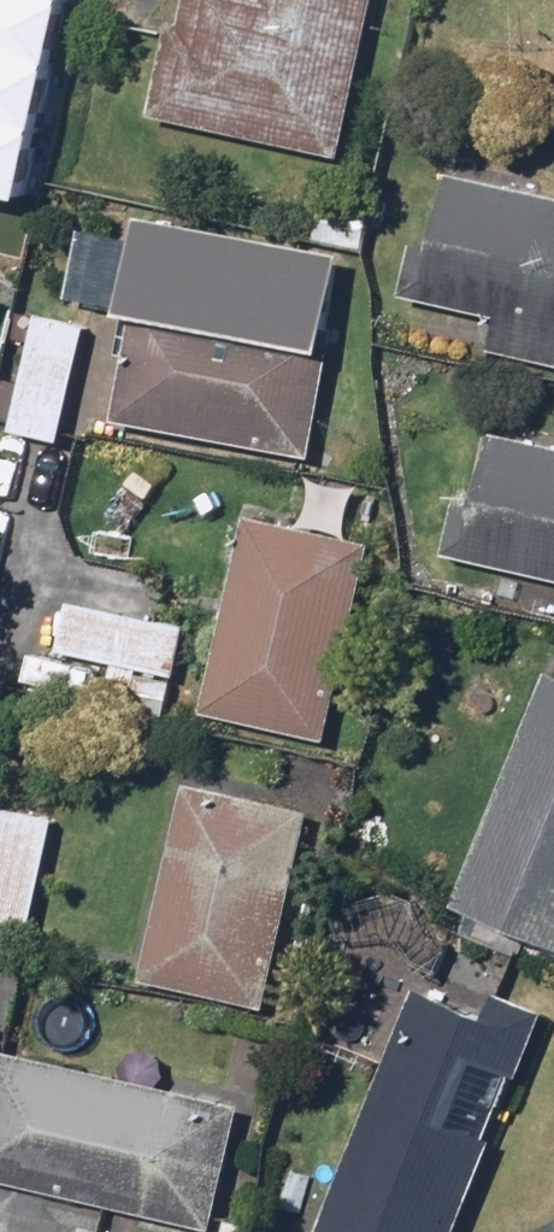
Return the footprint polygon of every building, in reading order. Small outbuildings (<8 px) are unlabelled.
[(74,0),(0,0),(0,190),(31,196),(74,0)] [(380,0),(189,0),(182,32),(165,29),(143,124),(342,169),(380,0)] [(442,176),(411,301),(500,323),(492,357),(553,372),(553,204),(442,176)] [(228,243),(150,227),(110,432),(305,472),(333,332),(215,308),(228,243)] [(64,449),(90,328),(28,315),(2,436),(64,449)] [(478,436),(449,564),(553,588),(553,453),(478,436)] [(177,505),(154,474),(80,529),(104,560),(177,505)] [(367,539),(243,512),(199,716),(323,743),(367,539)] [(35,651),(25,694),(163,724),(184,626),(65,601),(53,655),(35,651)] [(549,659),(447,915),(553,957),(553,661),(549,659)] [(310,813),(175,783),(132,978),(267,1008),(310,813)] [(55,822),(0,809),(0,932),(28,938),(55,822)] [(409,990),(314,1231),(457,1231),(533,1039),(409,990)] [(0,1054),(0,1190),(174,1231),(212,1231),(242,1113),(0,1054)]
